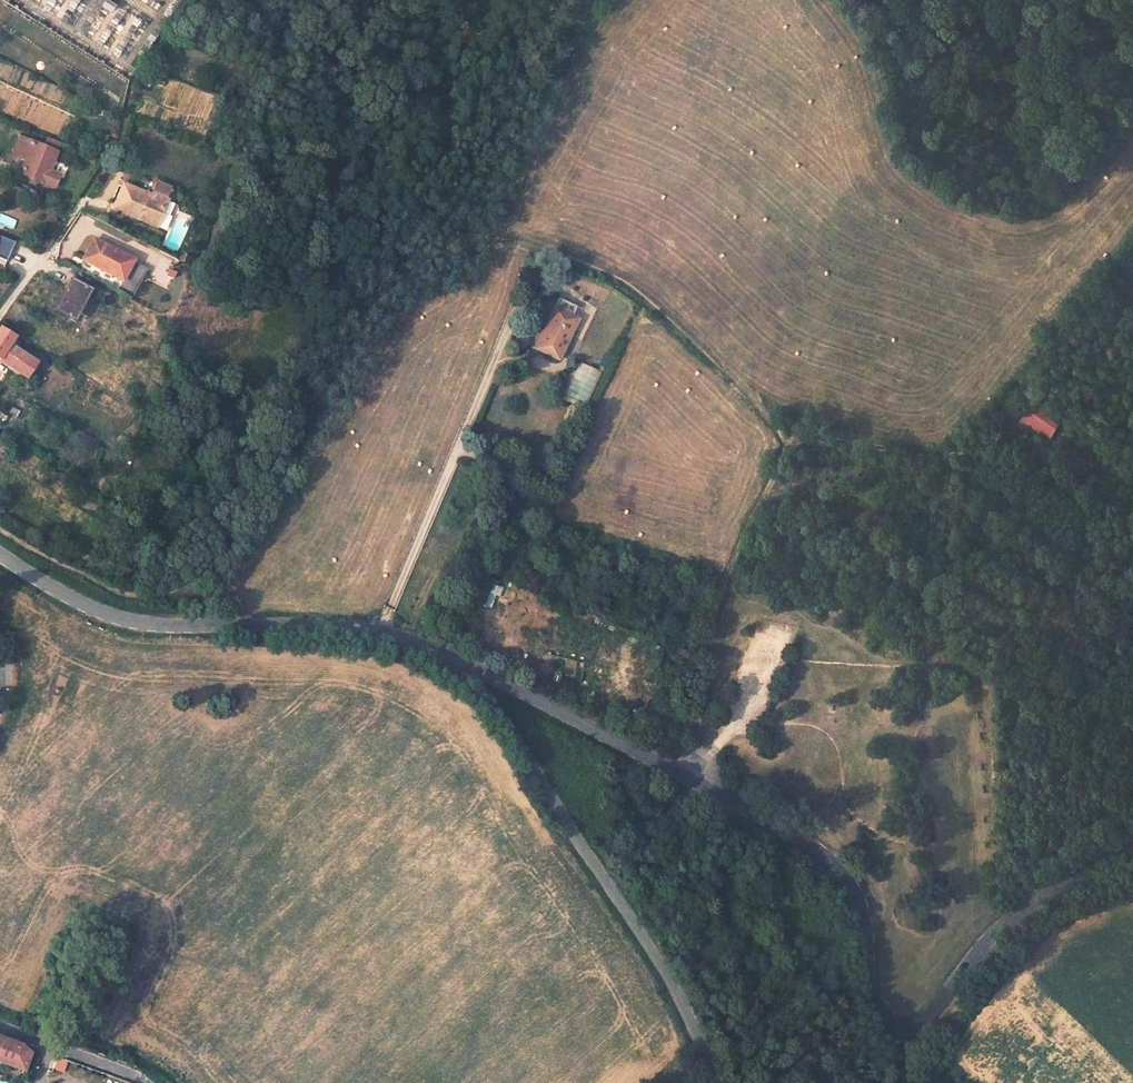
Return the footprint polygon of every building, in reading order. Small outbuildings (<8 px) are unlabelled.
[(45,147),(21,137),(13,154),(27,160),(21,173),(55,187),(59,175),(49,171),(44,169),(47,162),(50,163),(51,160),(53,161),(57,152),(56,151),(60,143),(48,138),(45,147)] [(49,171),(53,161),(51,160),(50,163),(47,162),(44,169),(49,171)] [(151,199),(122,186),(114,205),(116,206),(115,208),(123,211),(122,213),(156,228),(162,213),(161,209),(165,199),(171,186),(159,181),(153,194),(153,196),(151,199)] [(123,183),(122,186),(151,199),(153,196),(123,183)] [(7,261),(15,242),(0,236),(0,258),(7,261)] [(133,260),(94,239),(83,259),(123,280),(133,260)] [(167,276),(172,279),(176,273),(170,270),(167,276)] [(72,278),(66,290),(69,291),(75,280),(72,278)] [(95,290),(75,280),(69,291),(66,290),(55,311),(70,319),(78,302),(86,306),(95,290)] [(556,361),(575,318),(564,312),(565,308),(565,307),(564,305),(563,302),(562,302),(561,301),(558,300),(554,300),(552,301),(549,306),(530,349),(556,361)] [(86,306),(78,302),(70,319),(77,323),(86,306)] [(16,337),(0,327),(0,328),(0,360),(24,376),(34,362),(10,346),(16,337)] [(34,362),(24,376),(29,379),(38,365),(34,362)] [(1061,419),(1035,402),(1021,422),(1047,440),(1061,419)] [(501,456),(497,467),(516,474),(520,462),(501,456)] [(0,1035),(0,1062),(28,1073),(35,1055),(21,1042),(0,1035)] [(64,1072),(68,1061),(57,1057),(54,1068),(64,1072)]
